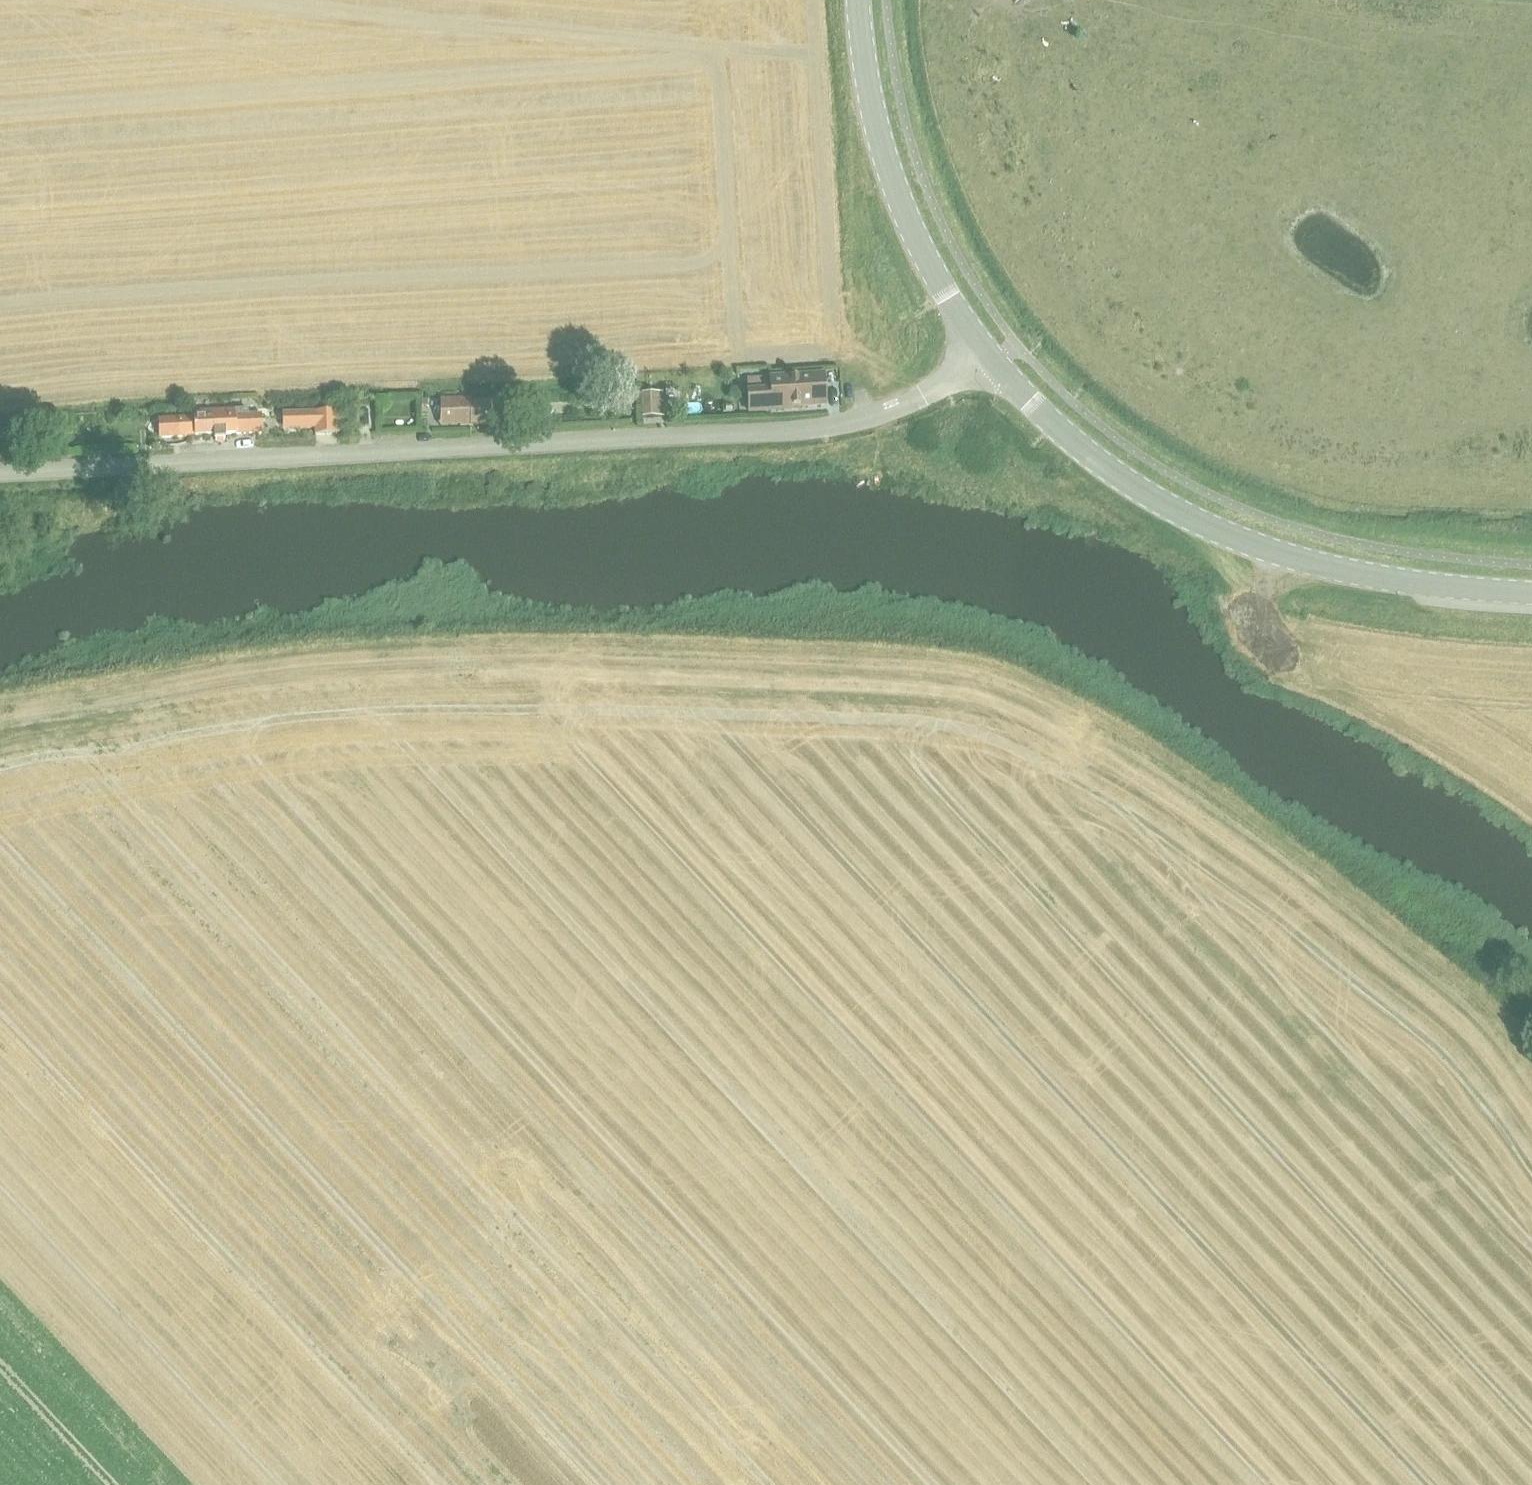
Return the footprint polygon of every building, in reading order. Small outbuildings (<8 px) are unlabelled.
[(826,405),(824,375),(768,379),(769,391),(746,393),(747,410),(826,405)] [(660,403),(660,394),(641,395),(643,420),(657,419),(656,403),(660,403)] [(512,422),(511,401),(469,403),(469,399),(438,401),(439,416),(457,415),(458,424),(512,422)] [(190,413),(190,418),(158,419),(159,439),(213,437),(213,440),(224,439),(224,435),(260,433),(259,416),(245,417),(244,410),(190,413)] [(336,434),(335,413),(313,414),(314,434),(336,434)]
